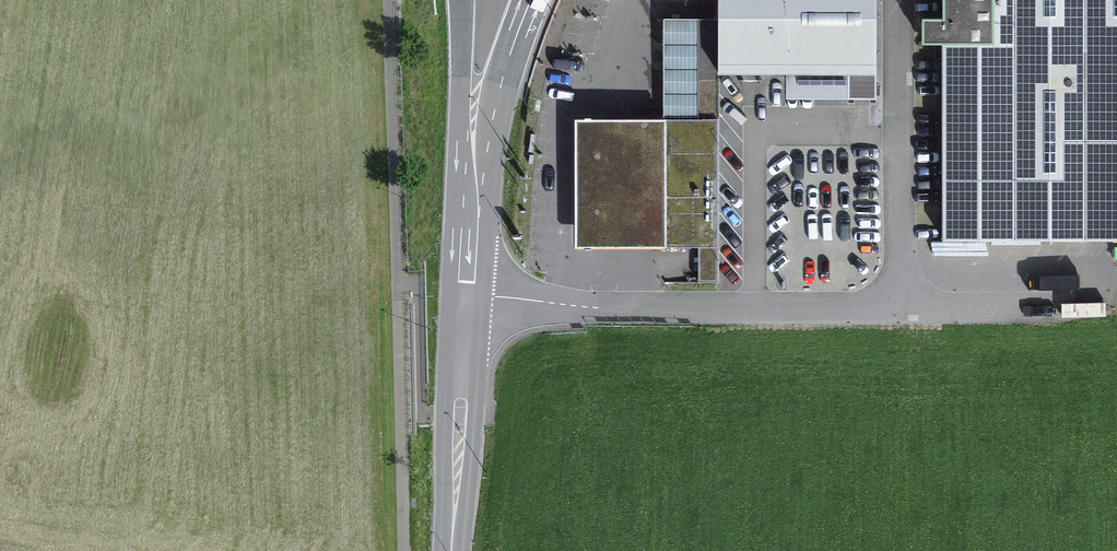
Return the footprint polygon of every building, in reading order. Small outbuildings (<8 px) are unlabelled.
[(718,19),(718,74),(748,74),(790,73),(790,93),(875,92),(874,0),(718,0),(718,19)] [(943,236),(1116,235),(1116,0),(942,0),(943,236)] [(718,19),(698,19),(699,118),(711,118),(719,118),(718,74),(718,19)] [(699,118),(663,119),(665,245),(712,245),(711,118),(699,118)] [(577,246),(665,245),(663,119),(576,119),(577,246)]
